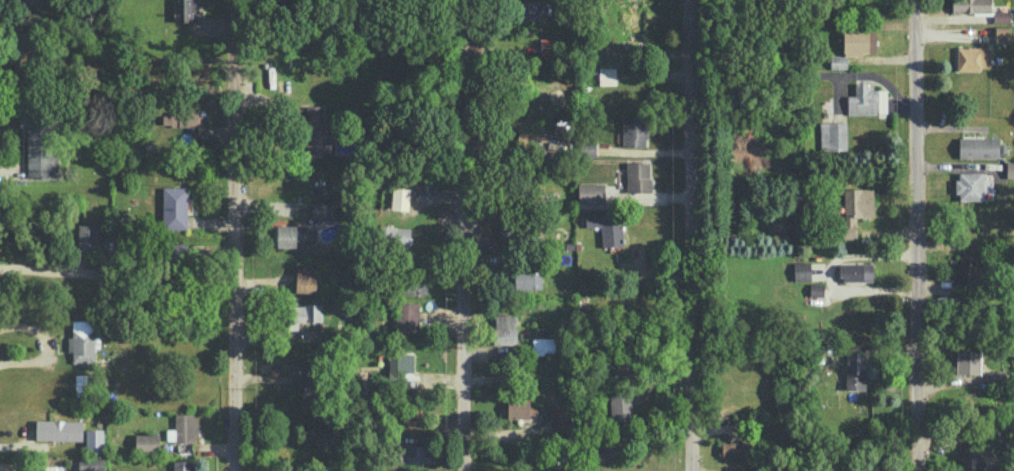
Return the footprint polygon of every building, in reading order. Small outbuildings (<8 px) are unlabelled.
[(198,20),(198,0),(174,0),(174,21),(198,20)] [(521,20),(540,19),(539,14),(547,14),(547,0),(520,1),(521,20)] [(991,0),(952,0),(952,12),(991,12),(991,0)] [(1010,10),(993,10),(993,22),(1009,22),(1010,10)] [(996,43),(1009,42),(1009,26),(995,27),(996,43)] [(846,68),(846,54),(876,53),(875,31),(843,32),(843,54),(830,55),(830,68),(846,68)] [(540,55),(558,55),(558,37),(540,37),(540,55)] [(956,47),(956,69),(991,69),(990,46),(956,47)] [(598,85),(616,85),(616,67),(598,67),(598,85)] [(854,95),(847,95),(847,113),(886,114),(887,90),(870,89),(870,83),(854,83),(854,95)] [(163,125),(203,125),(203,109),(162,109),(163,125)] [(26,127),(27,178),(56,178),(56,122),(41,123),(41,112),(19,112),(19,127),(26,127)] [(622,146),(647,146),(646,115),(622,115),(622,146)] [(820,122),(820,150),(847,150),(847,121),(820,122)] [(533,151),(536,133),(519,130),(517,148),(533,151)] [(959,158),(999,157),(998,136),(958,137),(959,158)] [(596,156),(595,141),(581,141),(582,156),(596,156)] [(650,191),(650,161),(626,161),(627,192),(650,191)] [(959,200),(983,200),(983,172),(956,172),(956,193),(959,193),(959,200)] [(578,203),(604,203),(604,182),(578,182),(578,203)] [(163,229),(187,228),(187,186),(162,187),(163,229)] [(409,187),(392,187),(391,209),(408,210),(409,187)] [(873,188),(844,188),(844,216),(838,216),(838,238),(856,238),(855,216),(873,216),(873,188)] [(312,218),(333,217),(333,200),(312,200),(312,218)] [(622,212),(583,213),(584,226),(601,226),(602,246),(623,245),(622,212)] [(498,238),(517,238),(517,222),(498,222),(498,238)] [(97,224),(78,223),(78,249),(104,250),(104,235),(97,235),(97,224)] [(276,248),(305,247),(305,239),(316,238),(315,224),(275,225),(276,248)] [(378,244),(410,246),(411,227),(379,225),(378,244)] [(187,243),(168,242),(168,261),(186,262),(187,243)] [(978,284),(979,255),(957,255),(956,283),(978,284)] [(793,262),(794,280),(810,279),(810,261),(793,262)] [(316,264),(296,263),(296,291),(316,292),(316,264)] [(840,263),(840,281),(873,280),(872,263),(840,263)] [(514,269),(514,289),(541,288),(541,268),(514,269)] [(402,293),(427,292),(426,278),(402,278),(402,293)] [(824,283),(810,282),(810,296),(823,296),(824,283)] [(396,328),(418,328),(419,302),(397,302),(396,328)] [(322,304),(287,304),(288,329),(298,329),(298,321),(322,320),(322,304)] [(516,344),(516,314),(494,313),(494,344),(516,344)] [(73,363),(95,362),(94,319),(72,320),(72,337),(68,337),(68,351),(72,351),(73,363)] [(554,337),(532,337),(533,354),(555,354),(554,337)] [(865,390),(865,352),(846,351),(845,389),(865,390)] [(980,374),(981,351),(956,351),(956,373),(980,374)] [(413,371),(413,353),(388,353),(389,379),(404,379),(403,372),(413,371)] [(300,386),(316,386),(316,359),(300,359),(300,386)] [(613,360),(613,374),(635,374),(634,360),(613,360)] [(989,381),(1005,382),(1005,370),(989,370),(989,381)] [(76,396),(87,395),(87,386),(90,386),(90,373),(75,374),(76,396)] [(632,392),(609,392),(610,421),(633,420),(632,392)] [(507,418),(529,418),(529,398),(507,397),(507,418)] [(551,431),(569,430),(569,405),(550,406),(551,431)] [(175,413),(176,442),(198,442),(198,413),(175,413)] [(82,440),(83,421),(36,420),(36,439),(82,440)] [(104,429),(86,429),(85,452),(103,452),(104,429)] [(159,433),(135,434),(136,452),(159,451),(159,433)] [(597,460),(619,460),(620,442),(598,441),(597,460)] [(749,464),(748,441),(718,441),(718,455),(736,455),(736,465),(749,464)] [(981,443),(961,443),(962,470),(981,470),(981,443)] [(425,446),(400,446),(400,462),(435,463),(436,451),(425,451),(425,446)] [(104,458),(78,457),(78,470),(104,470),(104,458)] [(174,460),(174,470),(193,470),(193,460),(174,460)]
